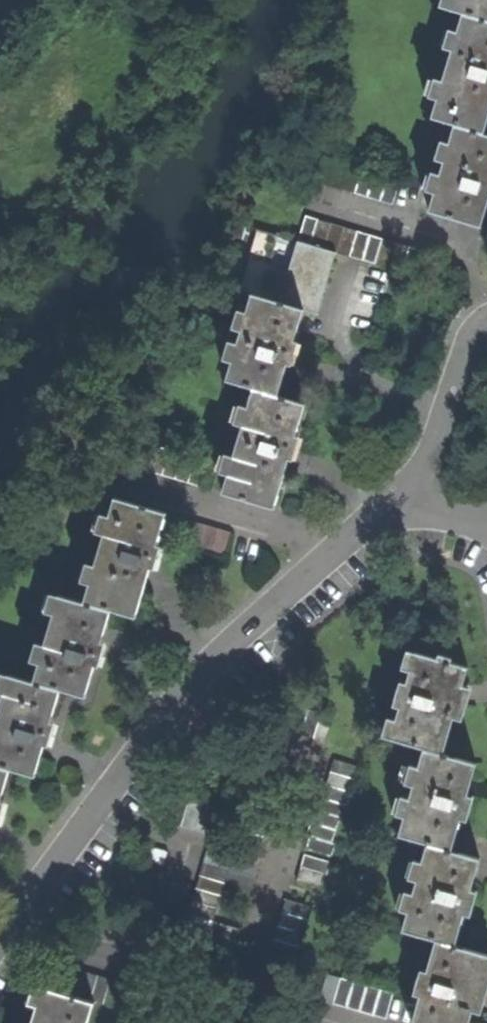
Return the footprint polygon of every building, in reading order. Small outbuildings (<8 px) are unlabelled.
[(468,15),(486,21),(486,0),(447,0),(444,8),(468,15)] [(459,127),(486,135),(486,21),(468,15),(438,120),(459,127)] [(433,214),(486,229),(486,224),(486,135),(459,127),(433,214)] [(317,184),(394,208),(402,181),(325,158),(317,184)] [(307,219),(300,244),(339,255),(429,281),(437,256),(307,219)] [(240,294),(255,299),(306,314),(320,318),(329,288),(339,255),(300,244),(260,232),(240,294)] [(228,383),(256,392),(280,398),(294,353),(306,314),(255,299),(228,383)] [(256,392),(224,495),(275,510),(292,456),(307,406),(280,398),(256,392)] [(126,467),(203,489),(211,462),(135,440),(126,467)] [(116,501),(86,603),(112,612),(137,619),(152,569),(168,516),(116,501)] [(112,612),(86,603),(60,596),(35,683),(62,691),(87,698),(100,655),(112,612)] [(401,669),(411,671),(416,653),(407,651),(401,669)] [(453,717),(455,718),(465,686),(462,685),(467,667),(451,662),(438,658),(416,652),(416,653),(411,671),(407,683),(406,685),(411,687),(405,708),(401,707),(400,708),(397,721),(391,739),(424,748),(442,753),(453,717)] [(439,654),(438,658),(451,662),(452,658),(439,654)] [(11,770),(36,777),(49,734),(62,691),(35,683),(11,676),(0,712),(0,767),(11,770)] [(393,706),(400,708),(401,707),(405,708),(411,687),(406,685),(407,683),(400,681),(393,706)] [(465,686),(455,718),(461,720),(466,703),(471,687),(465,686)] [(315,746),(329,750),(336,726),(323,722),(326,713),(313,709),(316,700),(303,696),(296,720),(309,723),(306,733),(318,737),(315,746)] [(382,736),(391,739),(397,721),(387,718),(382,736)] [(399,836),(427,844),(450,850),(459,819),(459,818),(454,816),(460,794),(465,796),(466,794),(475,763),(442,753),(424,748),(419,767),(414,785),(410,799),(405,817),(399,836)] [(309,849),(335,857),(340,844),(336,842),(344,817),(347,818),(364,766),(339,758),(322,810),(319,809),(310,835),(314,836),(309,849)] [(405,783),(414,785),(419,767),(410,765),(405,783)] [(11,770),(0,767),(0,808),(11,770)] [(229,886),(254,893),(281,802),(270,799),(278,773),(264,769),(257,795),(254,794),(241,841),(236,857),(229,886)] [(472,796),(466,794),(465,796),(460,794),(454,816),(459,818),(459,819),(465,821),(469,807),(472,796)] [(396,814),(405,817),(410,799),(401,797),(396,814)] [(170,822),(212,833),(220,805),(205,801),(204,805),(177,799),(170,822)] [(186,928),(211,935),(234,857),(236,857),(241,841),(214,834),(186,928)] [(168,851),(144,844),(124,909),(150,917),(168,851)] [(402,930),(436,940),(454,945),(463,913),(463,912),(458,911),(465,889),(469,890),(470,889),(478,859),(450,850),(427,844),(422,862),(416,880),(413,893),(408,911),(402,930)] [(300,881),(325,888),(334,862),(308,854),(300,881)] [(407,878),(416,880),(422,862),(413,860),(407,878)] [(476,891),(470,889),(469,890),(465,889),(458,911),(463,912),(463,913),(470,915),(473,903),(476,891)] [(398,908),(408,911),(413,893),(403,890),(398,908)] [(273,952),(300,960),(316,907),(289,899),(273,952)] [(84,929),(135,944),(142,919),(92,903),(84,929)] [(150,917),(141,945),(161,951),(170,954),(178,925),(150,917)] [(245,926),(219,918),(214,935),(240,942),(245,926)] [(468,1022),(472,1009),(486,959),(486,954),(454,945),(436,940),(427,972),(432,973),(426,996),(421,995),(413,1022),(468,1022)] [(161,951),(141,945),(135,944),(123,984),(149,992),(161,951)] [(472,1009),(481,1011),(483,1001),(486,989),(486,959),(472,1009)] [(51,990),(94,1002),(115,1009),(123,984),(58,965),(51,990)] [(414,992),(421,995),(426,996),(432,973),(427,972),(420,970),(414,992)] [(28,1003),(36,1005),(41,987),(33,985),(28,1003)] [(51,990),(41,987),(36,1005),(31,1022),(88,1022),(94,1002),(51,990)]
